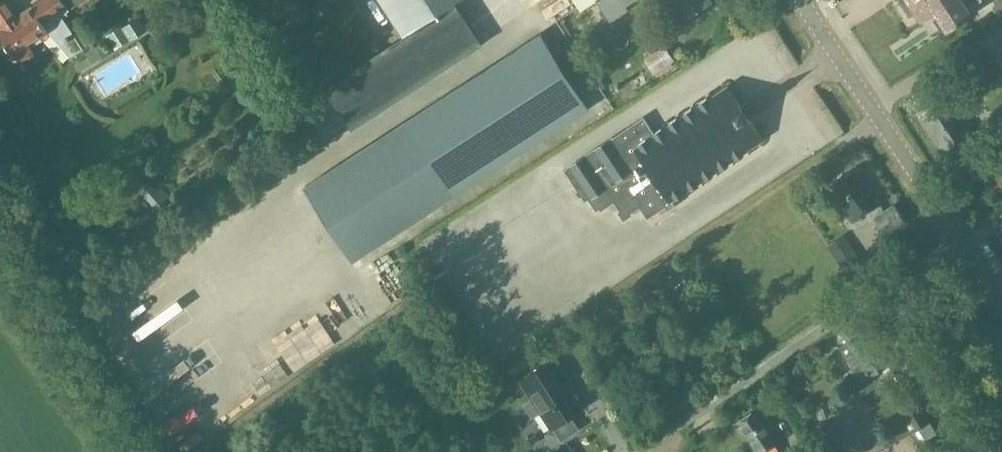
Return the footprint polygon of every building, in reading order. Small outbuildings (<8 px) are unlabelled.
[(0,30),(0,31),(0,33),(19,62),(34,53),(29,45),(48,32),(32,9),(20,17),(9,2),(8,0),(0,0),(0,30)] [(32,9),(48,32),(60,45),(75,35),(62,16),(87,0),(45,0),(32,9)] [(403,37),(325,88),(352,129),(446,67),(436,52),(419,26),(459,0),(379,0),(403,37)] [(566,9),(562,0),(559,0),(546,7),(551,17),(566,9)] [(576,10),(594,0),(570,0),(576,10)] [(613,21),(636,8),(631,0),(601,0),(613,21)] [(684,20),(712,8),(708,0),(675,0),(684,20)] [(975,6),(982,1),(981,0),(906,0),(913,10),(919,6),(928,19),(935,14),(947,31),(971,14),(968,10),(975,6)] [(124,30),(110,38),(116,48),(130,40),(147,30),(141,19),(124,30)] [(523,43),(303,188),(353,261),(572,117),(594,103),(545,28),(523,43)] [(84,29),(75,35),(84,48),(93,43),(84,29)] [(656,73),(675,61),(665,46),(646,58),(656,73)] [(631,74),(645,84),(652,74),(638,64),(631,74)] [(675,206),(672,203),(762,140),(727,87),(655,135),(644,117),(613,138),(613,137),(567,167),(568,168),(565,170),(578,190),(576,192),(580,198),(582,196),(586,202),(589,199),(597,211),(601,209),(602,210),(615,202),(621,211),(619,212),(625,220),(633,215),(631,213),(641,207),(648,218),(667,206),(669,210),(675,206)] [(946,156),(975,136),(950,98),(920,118),(946,156)] [(993,119),(1001,133),(1001,113),(993,119)] [(853,223),(880,205),(856,169),(829,187),(853,223)] [(170,205),(152,183),(142,191),(160,213),(170,205)] [(886,236),(907,223),(896,206),(875,219),(886,236)] [(346,344),(372,327),(347,289),(321,306),(346,344)] [(118,349),(168,312),(160,301),(109,337),(118,349)] [(842,332),(849,343),(841,349),(862,381),(870,376),(889,364),(882,353),(883,353),(861,318),(842,332)] [(127,364),(173,336),(164,322),(118,350),(127,364)] [(553,359),(520,381),(518,382),(530,399),(523,404),(531,417),(540,411),(552,428),(561,441),(579,429),(570,416),(581,409),(559,376),(562,374),(553,359)] [(894,402),(919,441),(936,431),(910,391),(894,402)] [(782,440),(760,407),(733,425),(751,451),(764,451),(782,440)]
